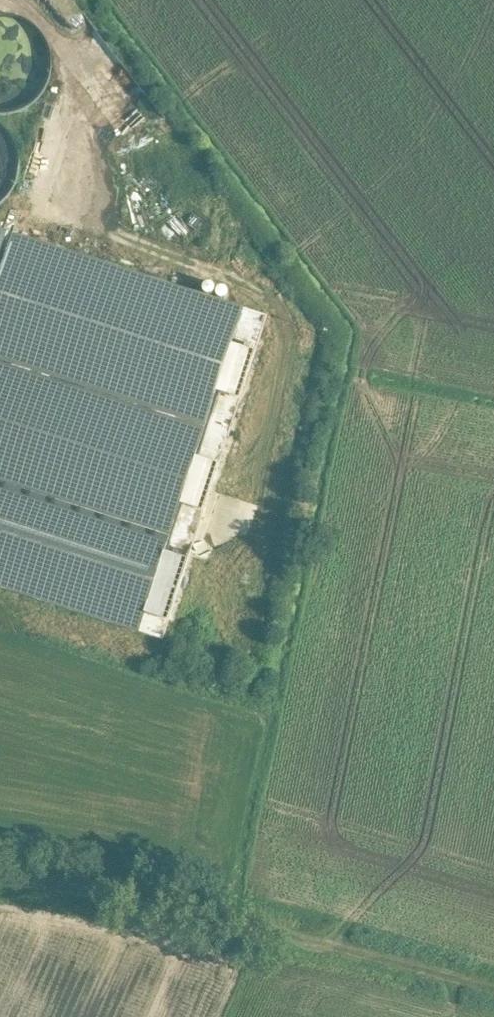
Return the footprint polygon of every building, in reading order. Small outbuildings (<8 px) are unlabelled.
[(48,66),(47,57),(45,49),(41,41),(35,34),(29,29),(21,24),(13,21),(5,20),(0,20),(0,110),(3,111),(12,110),(20,107),(28,103),(35,97),(40,90),(44,83),(47,74),(48,66)] [(18,166),(17,158),(15,149),(11,142),(5,135),(0,130),(0,203),(6,198),(11,191),(15,183),(17,175),(18,166)] [(0,227),(0,587),(163,639),(267,316),(0,227)]
